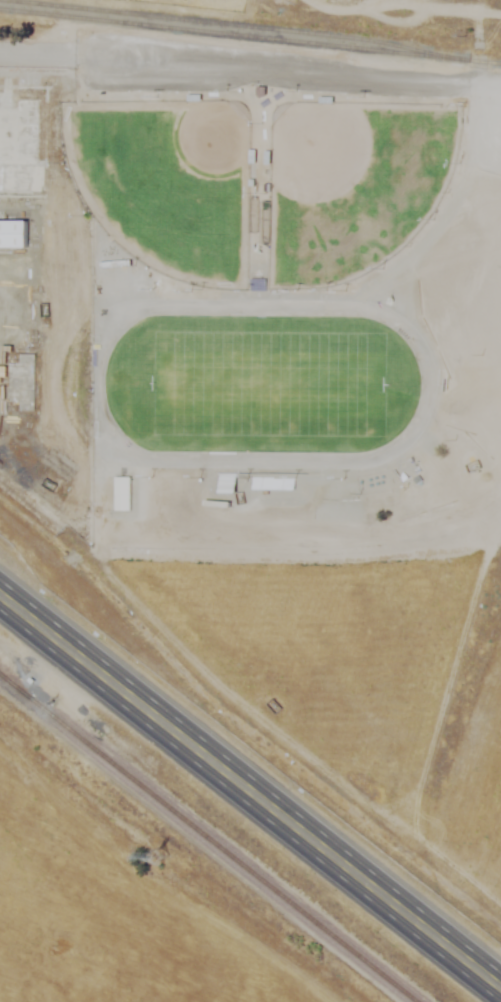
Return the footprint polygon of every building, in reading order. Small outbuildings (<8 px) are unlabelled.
[(38,189),(0,189),(0,102),(38,102),(38,189)] [(26,245),(0,245),(0,221),(26,221),(26,245)] [(12,361),(37,361),(38,407),(13,407),(12,361)]
